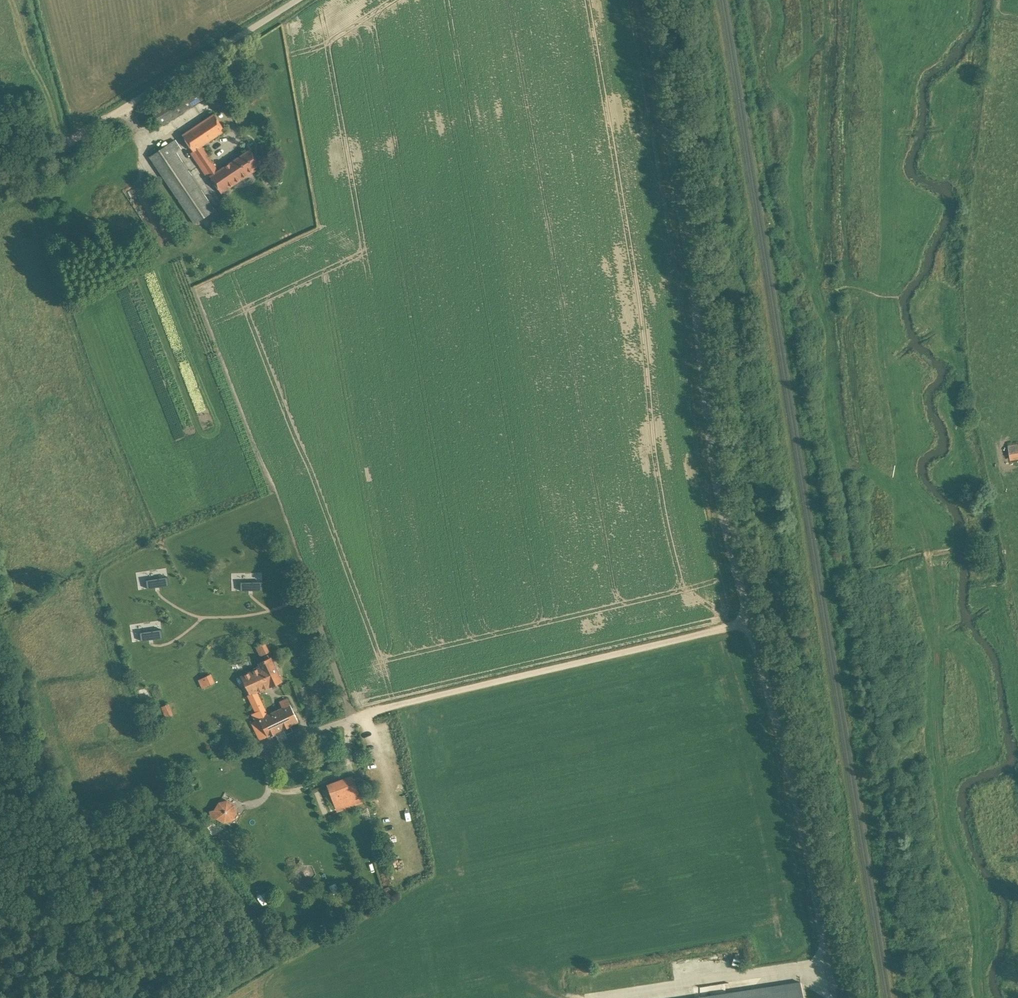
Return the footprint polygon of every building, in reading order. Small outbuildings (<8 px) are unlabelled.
[(254,168),(260,164),(250,149),(218,171),(201,146),(225,130),(214,114),(182,135),(221,193),(255,170),(254,168)] [(195,223),(214,210),(176,153),(182,149),(175,139),(169,144),(150,157),(195,223)] [(1011,461),(1017,460),(1017,444),(1009,445),(1011,461)] [(237,569),(237,580),(253,581),(254,571),(237,569)] [(152,570),(151,581),(170,582),(170,572),(152,570)] [(139,626),(138,636),(159,638),(161,628),(139,626)] [(266,641),(256,645),(259,655),(270,652),(266,641)] [(281,680),(270,658),(259,663),(260,666),(241,676),(251,693),(250,694),(248,695),(259,719),(252,722),(260,739),(283,728),(285,734),(292,731),(289,725),(298,721),(287,698),(279,702),(282,708),(268,715),(257,692),(270,685),(270,686),(281,680)] [(215,683),(211,674),(198,679),(202,689),(215,683)] [(173,715),(169,704),(161,706),(165,718),(173,715)] [(336,806),(351,800),(353,804),(362,801),(360,796),(359,796),(352,777),(329,786),(336,806)] [(237,813),(235,804),(227,799),(219,802),(214,810),(209,811),(212,820),(216,818),(224,822),(232,821),(237,813)] [(358,844),(359,852),(368,850),(366,843),(358,844)] [(688,997),(802,997),(800,982),(688,997)]
